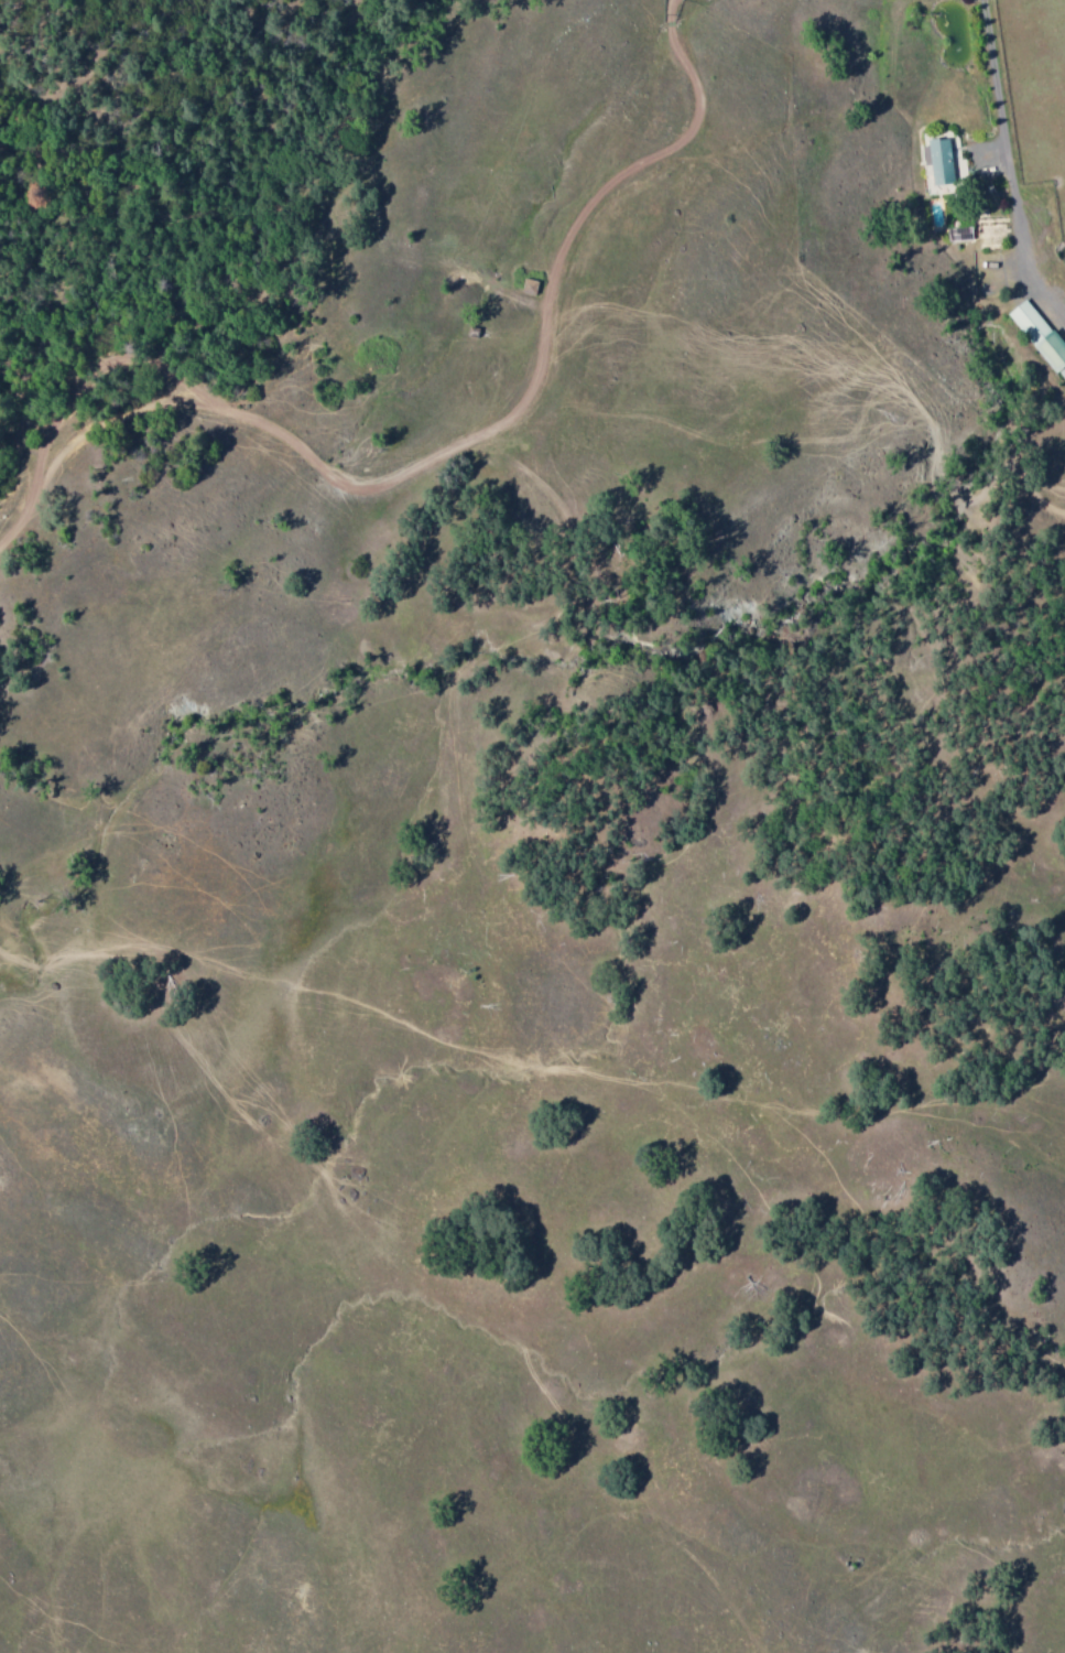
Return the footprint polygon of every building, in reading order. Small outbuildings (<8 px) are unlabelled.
[(948,138),(927,142),(935,187),(956,184),(948,138)] [(949,241),(973,241),(972,228),(949,229),(949,241)] [(979,232),(980,248),(1002,247),(1001,231),(979,232)] [(1025,300),(1006,314),(1031,347),(1050,332),(1025,300)] [(1034,346),(1056,372),(1064,365),(1064,342),(1055,329),(1034,346)]
